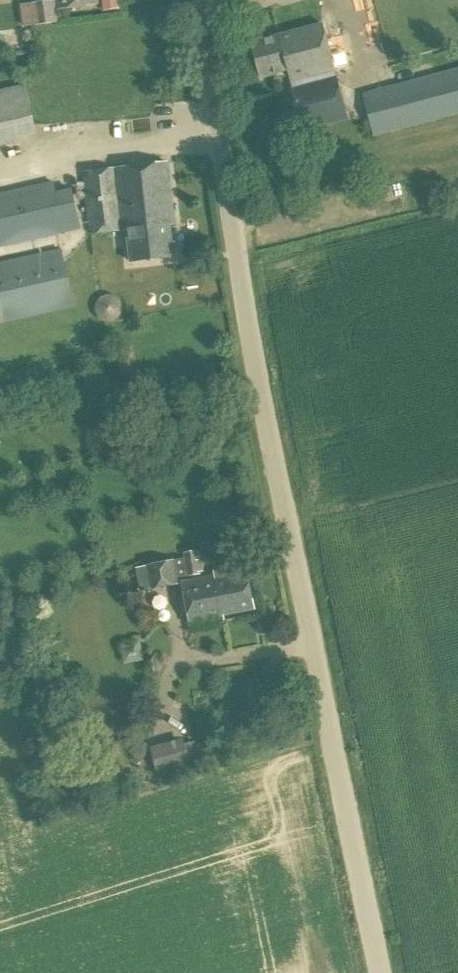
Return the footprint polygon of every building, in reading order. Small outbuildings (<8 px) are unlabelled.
[(58,22),(57,10),(97,4),(96,0),(48,0),(30,2),(34,25),(58,22)] [(333,76),(320,25),(250,43),(260,79),(287,72),(290,86),(302,132),(348,119),(336,76),(333,76)] [(457,114),(457,68),(362,93),(374,137),(457,114)] [(36,133),(25,84),(0,90),(0,141),(36,133)] [(172,256),(169,225),(174,225),(167,163),(82,172),(89,233),(126,229),(129,261),(172,256)] [(53,182),(0,193),(0,246),(81,230),(72,187),(55,191),(53,182)] [(74,306),(60,248),(0,262),(0,323),(74,306)] [(130,374),(128,357),(118,358),(120,375),(130,374)] [(187,575),(200,574),(198,557),(185,559),(187,575)] [(173,559),(145,565),(151,590),(178,584),(173,559)] [(252,609),(245,574),(214,580),(213,576),(181,582),(189,625),(221,619),(220,615),(252,609)] [(122,664),(143,660),(140,640),(119,643),(122,664)] [(184,743),(182,737),(149,747),(157,776),(187,767),(184,758),(198,754),(194,740),(184,743)]
